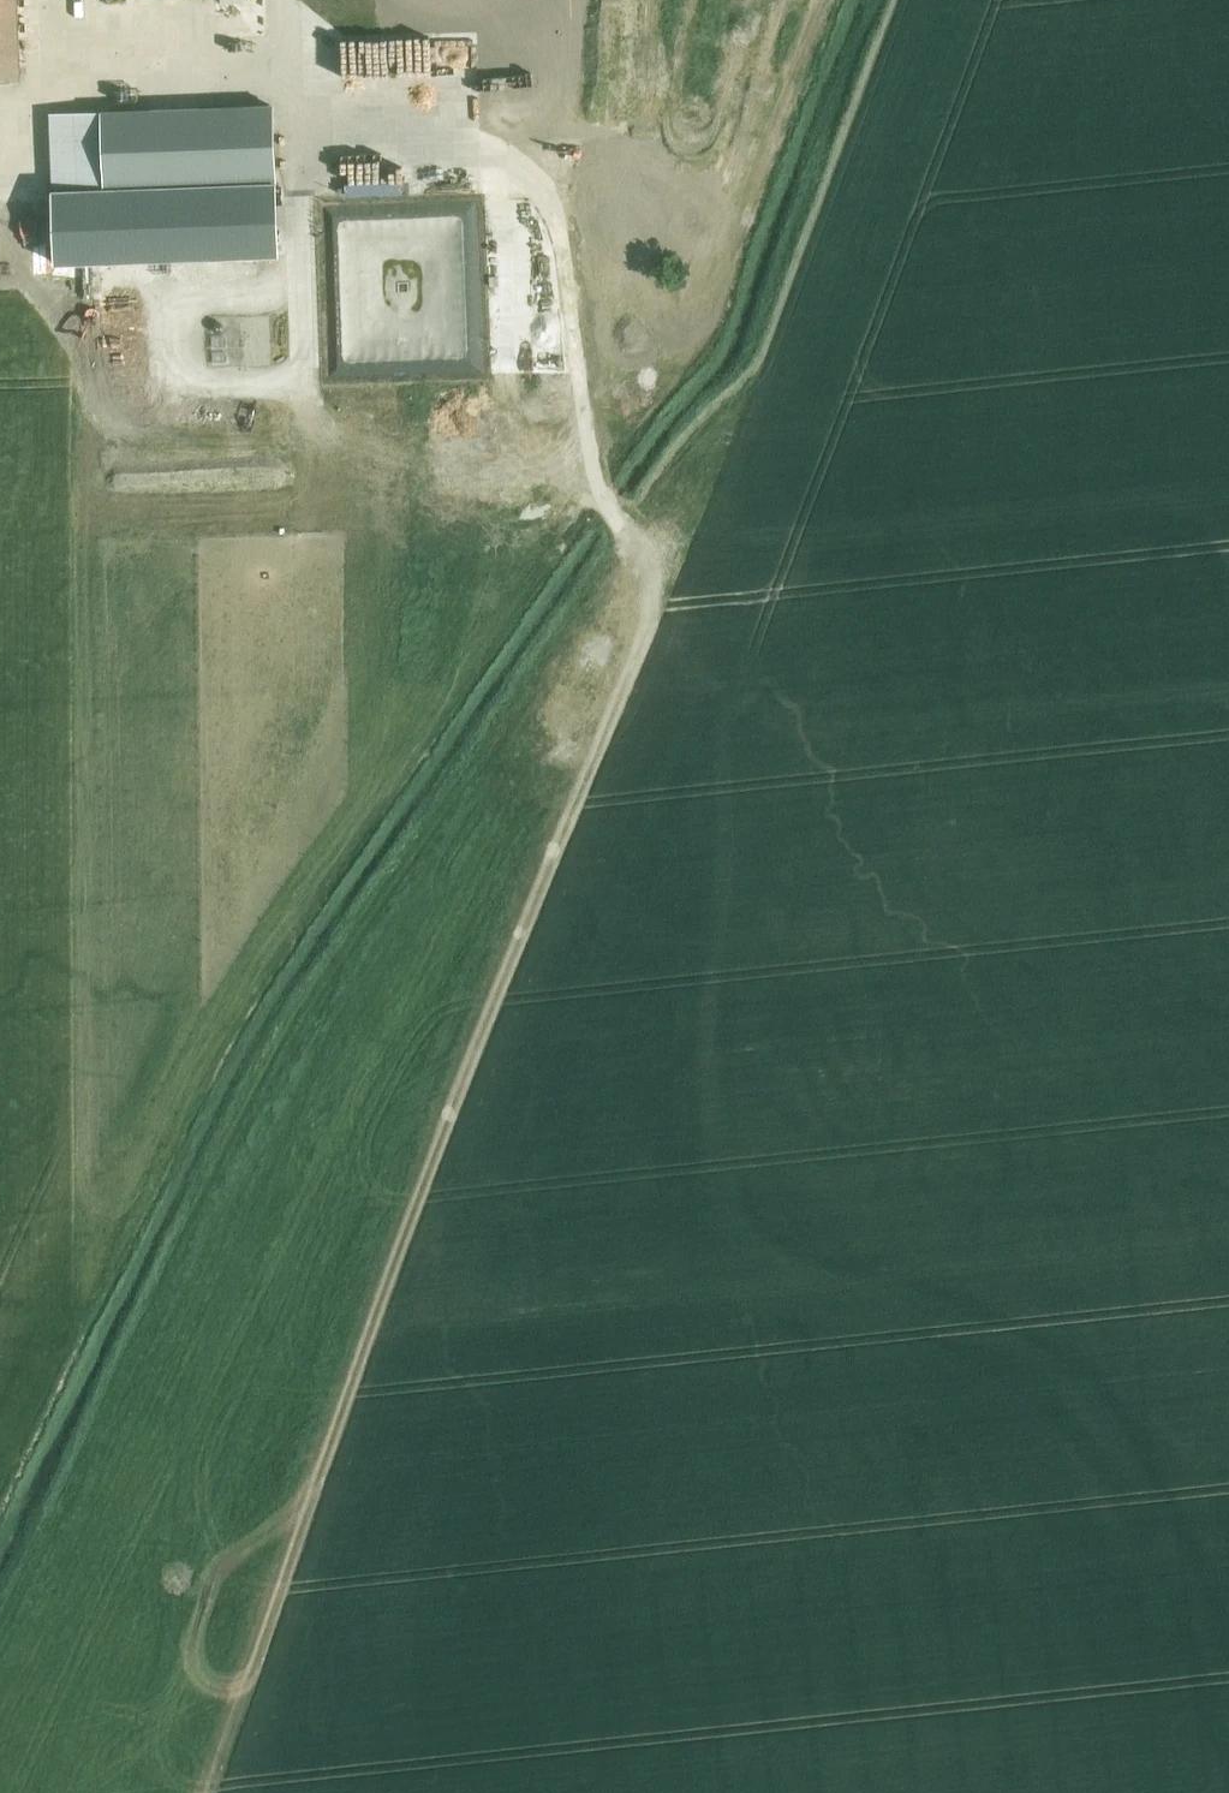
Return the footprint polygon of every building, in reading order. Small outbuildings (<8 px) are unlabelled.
[(21,81),(18,0),(0,0),(0,82),(21,81)] [(274,182),(271,107),(103,114),(106,189),(274,182)] [(8,159),(0,145),(0,164),(8,159)] [(274,182),(106,189),(54,191),(57,262),(277,252),(274,182)]
